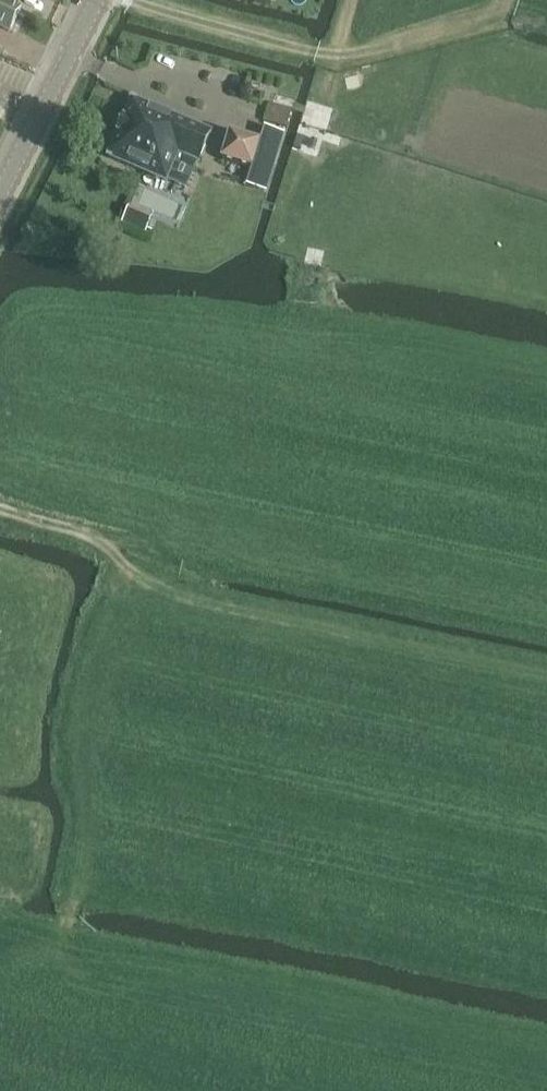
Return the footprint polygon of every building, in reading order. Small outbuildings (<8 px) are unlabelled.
[(11,32),(21,10),(0,1),(0,27),(11,32)] [(214,128),(136,97),(113,155),(170,178),(182,149),(202,157),(214,128)] [(262,143),(233,132),(224,157),(252,168),(262,143)] [(145,233),(152,215),(129,206),(122,223),(145,233)]
